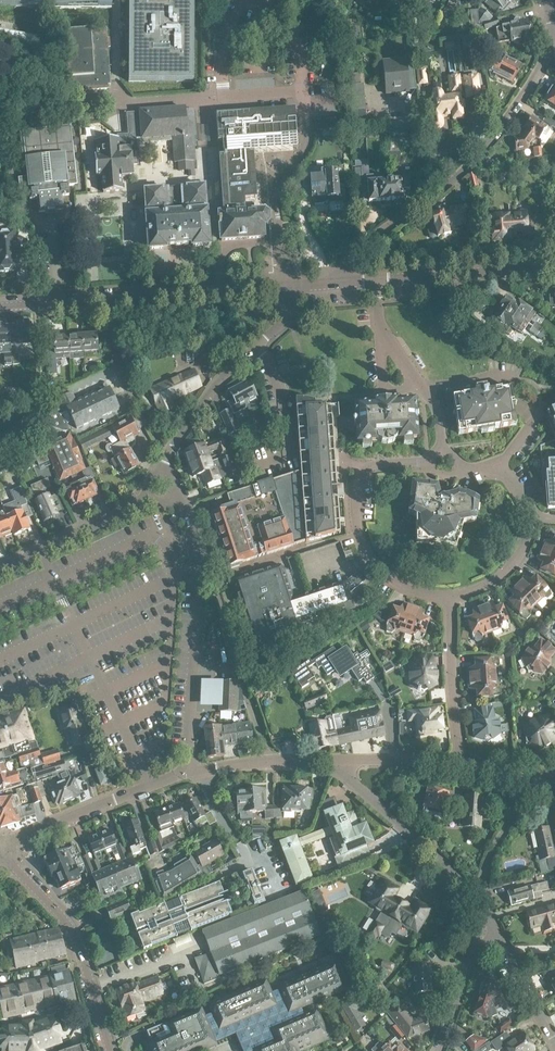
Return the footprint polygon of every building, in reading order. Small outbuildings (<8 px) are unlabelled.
[(112,9),(112,0),(0,0),(0,8),(112,9)] [(129,82),(194,82),(194,0),(129,0),(129,82)] [(458,11),(463,0),(445,0),(449,2),(447,6),(458,11)] [(485,3),(496,13),(500,10),(502,11),(511,0),(488,0),(485,3)] [(415,3),(411,10),(418,12),(421,6),(415,3)] [(480,30),(477,10),(470,11),(472,30),(480,30)] [(498,43),(511,41),(512,42),(513,42),(516,44),(518,44),(520,41),(531,39),(527,20),(523,21),(517,17),(513,23),(510,23),(511,25),(502,27),(496,29),(498,43)] [(497,19),(496,19),(483,24),(485,31),(499,25),(497,19)] [(64,32),(67,79),(68,92),(108,90),(108,86),(111,86),(110,76),(107,29),(64,32)] [(0,30),(0,46),(47,55),(50,39),(0,30)] [(414,49),(415,60),(423,59),(422,48),(414,49)] [(495,55),(492,55),(492,58),(492,63),(493,63),(494,63),(517,74),(521,65),(505,57),(505,53),(499,53),(497,56),(495,55)] [(382,61),(385,96),(410,93),(409,91),(416,90),(413,60),(406,61),(406,58),(382,61)] [(333,87),(332,61),(321,62),(323,88),(333,87)] [(490,71),(490,76),(494,78),(496,75),(512,83),(517,74),(494,63),(493,63),(490,71)] [(416,70),(418,86),(428,84),(426,69),(416,70)] [(451,121),(464,119),(463,111),(465,110),(464,101),(461,102),(461,97),(465,97),(465,100),(481,97),(478,75),(462,77),(463,80),(461,80),(460,75),(447,77),(450,96),(444,97),(444,94),(441,90),(436,89),(432,91),(431,96),(432,105),(427,106),(430,125),(431,127),(432,129),(434,130),(437,131),(439,131),(441,130),(443,128),(444,126),(444,124),(443,119),(451,118),(451,121)] [(554,83),(543,100),(554,108),(554,83)] [(348,86),(343,87),(348,132),(368,130),(363,85),(348,86)] [(220,226),(221,242),(264,238),(263,225),(266,225),(269,221),(269,215),(264,212),(249,213),(249,209),(254,209),(253,203),(249,203),(248,199),(256,198),(253,155),(251,155),(250,140),(297,136),(295,109),(216,115),(218,142),(219,142),(224,203),(215,204),(216,216),(219,216),(220,222),(218,222),(218,226),(220,226)] [(116,142),(93,143),(95,181),(100,180),(101,198),(121,196),(120,185),(131,183),(131,170),(138,170),(135,147),(173,143),(176,176),(188,175),(188,179),(195,179),(194,138),(196,138),(194,111),(126,117),(127,137),(116,139),(116,142)] [(554,129),(554,121),(546,116),(543,121),(552,128),(553,127),(554,129)] [(526,130),(536,138),(538,140),(543,134),(546,136),(550,131),(532,118),(524,129),(526,130)] [(394,201),(394,203),(396,205),(400,205),(402,202),(402,200),(406,200),(406,194),(410,194),(409,182),(417,182),(416,175),(406,175),(406,179),(400,180),(399,167),(402,167),(399,136),(413,135),(412,122),(384,124),(388,168),(392,168),(392,178),(389,178),(391,201),(394,201)] [(69,187),(78,186),(72,126),(23,131),(28,178),(19,179),(20,192),(29,191),(30,200),(38,200),(39,213),(46,212),(46,215),(57,213),(57,211),(64,210),(62,197),(70,196),(69,187)] [(520,138),(515,139),(517,154),(519,154),(519,150),(528,149),(536,138),(526,130),(520,138)] [(534,158),(542,157),(541,151),(541,147),(533,148),(534,158)] [(364,183),(362,167),(353,168),(354,184),(364,183)] [(316,204),(323,204),(325,201),(325,198),(345,197),(344,187),(342,185),(338,185),(337,173),(328,174),(328,170),(323,170),(323,171),(321,171),(321,174),(312,175),(314,202),(316,204)] [(470,188),(479,186),(475,170),(467,177),(470,188)] [(370,203),(391,201),(389,178),(387,178),(387,181),(378,181),(378,175),(366,176),(367,183),(368,183),(369,193),(362,194),(363,202),(369,202),(370,203)] [(195,188),(145,191),(147,211),(150,210),(150,215),(147,216),(150,250),(166,249),(165,246),(192,244),(193,247),(209,246),(206,212),(203,212),(203,207),(206,207),(205,187),(204,182),(195,183),(195,188)] [(428,232),(430,238),(433,240),(451,234),(450,229),(467,223),(465,218),(475,215),(471,204),(448,211),(445,205),(433,209),(435,215),(432,216),(435,227),(429,229),(428,232)] [(500,241),(500,244),(505,243),(505,241),(512,241),(512,238),(528,236),(526,210),(523,210),(523,213),(510,214),(509,215),(483,217),(484,228),(491,228),(492,242),(500,241)] [(20,262),(21,261),(21,257),(20,257),(20,249),(20,245),(19,244),(15,244),(14,232),(0,233),(0,272),(16,271),(16,262),(20,262)] [(502,305),(501,307),(504,309),(504,308),(529,324),(536,314),(525,307),(518,302),(516,306),(506,299),(505,300),(504,299),(501,303),(502,305)] [(495,320),(492,324),(506,334),(510,329),(512,326),(522,334),(529,324),(504,308),(504,309),(502,312),(501,311),(495,320)] [(179,343),(193,343),(191,319),(178,320),(179,343)] [(17,326),(10,326),(11,346),(32,345),(31,325),(30,325),(29,322),(28,320),(25,320),(22,323),(23,324),(17,325),(17,326)] [(536,323),(532,327),(540,332),(543,328),(536,323)] [(4,354),(5,366),(7,366),(13,366),(11,346),(10,326),(3,327),(3,326),(0,326),(0,355),(4,354)] [(532,327),(529,332),(537,337),(542,341),(545,336),(540,332),(532,327)] [(82,335),(84,352),(98,351),(97,334),(82,335)] [(76,336),(68,337),(70,353),(69,353),(70,359),(70,360),(84,359),(84,354),(83,352),(84,352),(82,335),(76,336)] [(55,350),(47,351),(49,375),(57,375),(56,360),(70,359),(69,353),(70,353),(68,337),(54,338),(55,350)] [(210,363),(209,349),(193,350),(194,364),(210,363)] [(194,369),(150,388),(161,415),(175,409),(171,400),(202,387),(194,369)] [(230,391),(235,400),(229,403),(235,414),(249,406),(247,402),(256,397),(248,382),(230,391)] [(475,395),(453,398),(458,435),(481,432),(481,435),(495,433),(494,430),(517,427),(515,415),(513,399),(513,397),(511,389),(489,393),(488,390),(488,389),(487,389),(486,387),(475,388),(476,391),(474,391),(475,395)] [(52,411),(47,426),(55,429),(64,432),(68,431),(69,424),(74,422),(77,428),(119,409),(110,389),(78,404),(72,392),(66,395),(55,401),(53,396),(52,397),(52,411)] [(63,389),(52,395),(53,396),(55,401),(66,395),(63,389)] [(303,399),(295,400),(298,430),(301,472),(306,542),(306,543),(331,536),(329,522),(338,521),(337,500),(344,499),(343,487),(336,488),(332,427),(330,405),(315,406),(314,401),(310,400),(303,399)] [(356,418),(353,418),(354,426),(357,426),(357,429),(357,431),(357,437),(357,442),(362,442),(362,448),(372,447),(371,441),(377,441),(378,442),(379,442),(381,442),(383,443),(385,443),(386,443),(388,442),(390,442),(392,441),(393,441),(395,440),(397,439),(403,439),(404,445),(413,444),(413,438),(416,438),(416,422),(418,422),(417,415),(415,415),(414,402),(397,403),(397,399),(391,400),(388,400),(388,399),(380,400),(381,401),(379,401),(378,401),(372,401),(372,402),(372,404),(355,405),(356,414),(356,415),(356,418)] [(238,431),(230,411),(221,414),(229,434),(238,431)] [(112,427),(79,442),(83,450),(116,434),(120,443),(119,444),(113,447),(112,445),(110,445),(108,445),(106,447),(105,449),(106,451),(108,453),(110,453),(111,453),(114,458),(115,459),(112,460),(116,468),(120,466),(121,468),(120,470),(121,472),(123,473),(124,474),(140,466),(128,444),(135,441),(133,437),(139,434),(130,418),(112,427)] [(44,445),(61,481),(86,469),(70,436),(67,434),(44,445)] [(185,451),(190,464),(209,457),(208,454),(217,451),(220,459),(221,459),(229,456),(223,439),(215,441),(215,442),(205,446),(205,445),(185,451)] [(42,445),(32,450),(40,470),(51,465),(42,445)] [(236,468),(235,467),(232,457),(231,456),(221,460),(221,459),(220,459),(211,462),(209,457),(190,464),(194,477),(203,473),(207,484),(222,479),(221,476),(229,473),(228,471),(236,468)] [(545,473),(546,486),(548,509),(554,508),(554,461),(547,462),(547,463),(548,473),(545,473)] [(20,481),(15,469),(3,474),(7,486),(20,481)] [(222,513),(212,516),(220,542),(228,567),(235,565),(242,563),(276,552),(292,547),(292,546),(306,542),(301,472),(256,486),(251,488),(227,496),(231,506),(221,509),(222,511),(222,513)] [(90,476),(77,481),(86,500),(98,495),(90,476)] [(31,486),(35,495),(37,494),(39,499),(35,500),(44,522),(59,515),(58,512),(62,511),(59,506),(56,507),(54,503),(58,501),(55,496),(52,497),(50,494),(47,495),(45,491),(51,488),(48,479),(31,486)] [(70,486),(65,487),(74,506),(86,500),(77,481),(74,483),(70,485),(70,486)] [(412,485),(408,514),(416,517),(416,544),(429,545),(432,545),(436,545),(441,546),(445,547),(456,550),(464,524),(476,521),(479,502),(467,496),(457,495),(450,498),(446,499),(443,498),(439,498),(437,488),(435,488),(434,488),(431,487),(426,487),(412,485)] [(15,502),(3,506),(6,512),(5,513),(7,518),(7,517),(13,532),(14,536),(30,528),(26,519),(32,516),(21,488),(11,492),(15,502)] [(0,538),(13,532),(7,517),(7,518),(5,511),(0,514),(0,538)] [(172,518),(169,520),(174,526),(177,523),(179,521),(175,518),(174,516),(172,518)] [(541,550),(554,557),(554,537),(553,542),(544,541),(541,550)] [(340,543),(287,560),(291,571),(343,555),(346,563),(354,559),(350,549),(343,551),(340,543)] [(537,558),(543,564),(540,571),(554,578),(554,557),(541,550),(537,558)] [(235,587),(236,591),(252,641),(256,643),(299,630),(300,626),(353,609),(349,595),(368,579),(361,570),(344,584),(291,600),(281,569),(277,568),(238,580),(239,581),(236,586),(235,587)] [(532,581),(524,577),(517,584),(537,604),(544,597),(548,599),(553,595),(550,589),(537,576),(532,581)] [(530,611),(537,604),(517,584),(510,590),(514,598),(508,603),(521,616),(528,620),(531,616),(530,611)] [(395,628),(405,631),(413,606),(404,603),(399,609),(392,607),(386,624),(386,631),(391,633),(395,628)] [(503,607),(497,609),(491,603),(482,606),(492,632),(501,629),(504,633),(510,631),(510,624),(503,607)] [(422,609),(413,606),(405,631),(413,634),(414,641),(419,642),(423,637),(429,619),(423,617),(422,609)] [(483,635),(492,632),(482,606),(473,609),(473,618),(466,620),(472,637),(478,643),(483,641),(483,635)] [(366,621),(358,626),(362,634),(371,629),(366,621)] [(469,633),(462,631),(460,639),(467,640),(469,633)] [(529,649),(522,659),(527,673),(542,675),(550,664),(549,661),(554,652),(554,651),(539,640),(533,649),(529,649)] [(217,646),(215,646),(208,645),(207,659),(216,659),(217,646)] [(299,665),(290,671),(302,689),(309,684),(308,682),(315,677),(308,668),(315,663),(319,669),(321,667),(327,676),(335,671),(340,678),(352,670),(359,682),(363,679),(366,683),(374,678),(366,667),(369,665),(365,659),(370,655),(367,651),(359,656),(357,653),(352,656),(346,647),(336,653),(333,648),(311,662),(310,659),(300,666),(299,665)] [(413,658),(414,669),(410,672),(410,685),(424,691),(437,684),(436,671),(432,669),(433,657),(413,658)] [(467,671),(468,680),(496,678),(495,668),(499,666),(499,659),(494,658),(474,659),(475,667),(467,671)] [(291,678),(286,671),(274,679),(279,686),(291,678)] [(477,692),(477,698),(478,699),(496,697),(502,695),(501,688),(497,687),(496,678),(468,680),(469,689),(477,692)] [(202,682),(201,708),(220,708),(220,713),(237,713),(238,682),(221,683),(202,682)] [(402,692),(399,687),(388,693),(391,699),(402,692)] [(328,701),(325,692),(302,701),(306,711),(328,701)] [(476,722),(472,725),(474,738),(489,743),(500,735),(500,733),(499,726),(499,721),(495,720),(493,709),(502,708),(502,703),(495,703),(483,706),(483,710),(475,711),(476,719),(476,722)] [(74,746),(86,743),(76,706),(59,710),(64,729),(70,728),(74,746)] [(2,750),(5,759),(18,755),(38,748),(36,742),(37,741),(26,707),(9,712),(8,711),(0,714),(0,750),(2,750)] [(436,709),(408,712),(409,722),(416,721),(418,733),(421,733),(422,734),(424,734),(424,735),(437,734),(437,731),(444,730),(442,716),(437,717),(436,709)] [(337,731),(336,731),(339,745),(385,735),(380,711),(350,717),(352,728),(337,731)] [(311,725),(308,725),(312,744),(314,744),(316,750),(339,745),(336,731),(336,732),(332,716),(326,717),(324,720),(324,722),(319,723),(317,722),(312,722),(311,725)] [(526,743),(539,750),(550,743),(550,739),(554,736),(554,726),(550,717),(540,724),(536,721),(525,729),(526,743)] [(221,735),(228,734),(229,746),(253,743),(251,723),(204,729),(206,744),(222,742),(221,735)] [(206,744),(208,758),(224,756),(223,747),(229,746),(228,734),(221,735),(222,742),(206,744)] [(18,755),(23,770),(33,766),(34,770),(44,766),(43,765),(44,764),(41,754),(39,748),(38,748),(18,755)] [(47,753),(41,754),(44,764),(43,765),(44,766),(53,764),(61,761),(57,749),(47,753)] [(18,774),(17,771),(14,761),(6,764),(5,762),(0,763),(0,779),(18,774)] [(53,764),(58,776),(61,783),(69,801),(78,797),(77,794),(80,793),(74,780),(71,781),(70,779),(71,779),(68,770),(66,771),(62,761),(61,761),(53,764)] [(34,770),(37,780),(52,775),(53,778),(58,776),(53,764),(44,766),(34,770)] [(26,784),(27,787),(32,785),(31,785),(36,783),(38,783),(38,782),(37,780),(34,770),(33,766),(23,770),(17,771),(18,774),(0,779),(0,793),(26,784)] [(104,767),(95,771),(101,786),(110,783),(104,767)] [(60,805),(69,801),(61,783),(53,786),(54,789),(50,790),(56,803),(59,802),(60,805)] [(283,805),(274,806),(275,819),(282,818),(281,813),(282,813),(282,814),(291,814),(291,813),(295,813),(296,790),(293,790),(293,786),(283,786),(283,805)] [(30,791),(34,803),(42,801),(38,788),(30,791)] [(428,789),(424,807),(425,807),(424,812),(442,816),(443,811),(445,811),(446,806),(447,803),(448,796),(449,793),(428,789)] [(254,791),(250,791),(252,813),(265,812),(265,820),(275,819),(274,806),(265,807),(264,790),(254,791)] [(312,790),(296,790),(295,813),(301,813),(301,810),(308,811),(309,800),(312,800),(312,790)] [(237,814),(252,813),(250,791),(232,792),(233,804),(236,804),(237,814)] [(0,801),(0,815),(22,808),(18,795),(0,801)] [(448,796),(447,803),(459,805),(465,805),(464,826),(464,827),(479,828),(482,798),(466,796),(466,799),(460,798),(455,797),(448,796)] [(179,809),(183,820),(184,821),(192,818),(194,823),(205,817),(195,800),(185,806),(185,807),(180,809),(179,809)] [(179,805),(167,810),(172,824),(173,824),(183,820),(179,809),(180,809),(179,805)] [(1,828),(21,822),(20,819),(35,814),(33,806),(22,809),(22,808),(0,815),(0,825),(1,828)] [(341,808),(339,809),(337,809),(337,810),(329,813),(329,812),(328,813),(328,814),(325,815),(331,828),(295,842),(294,839),(281,844),(297,885),(311,879),(299,848),(333,835),(341,854),(335,856),(340,868),(369,857),(365,846),(372,844),(371,842),(372,841),(371,840),(370,840),(367,831),(367,830),(367,829),(366,829),(364,824),(355,827),(353,822),(355,821),(352,814),(344,817),(341,808)] [(160,854),(180,843),(177,836),(164,843),(162,839),(164,838),(162,832),(174,828),(173,824),(172,824),(167,810),(154,814),(161,832),(152,835),(154,841),(159,854),(160,853),(160,854)] [(206,819),(209,826),(216,823),(212,816),(206,819)] [(421,823),(418,826),(426,835),(433,828),(426,820),(423,822),(421,823)] [(130,850),(132,856),(140,853),(139,851),(146,848),(145,844),(137,822),(125,827),(129,838),(125,839),(130,850)] [(265,835),(265,826),(252,827),(252,835),(265,835)] [(540,860),(537,861),(541,874),(548,873),(554,871),(554,853),(549,827),(533,831),(540,860)] [(110,831),(99,836),(105,850),(111,848),(114,856),(119,854),(122,863),(129,860),(122,844),(117,846),(110,831)] [(183,834),(177,836),(180,843),(186,840),(183,834)] [(96,861),(91,863),(95,874),(101,871),(98,863),(102,861),(99,853),(105,850),(99,836),(88,840),(96,861)] [(145,844),(150,857),(159,854),(154,841),(145,844)] [(222,855),(215,842),(196,852),(203,866),(222,855)] [(47,859),(44,860),(46,863),(46,864),(52,878),(55,877),(80,866),(84,864),(81,858),(76,846),(70,849),(68,850),(47,859)] [(150,860),(146,862),(161,903),(177,894),(204,878),(191,855),(168,869),(166,870),(160,856),(159,856),(159,854),(150,857),(149,857),(150,860)] [(87,855),(81,858),(84,864),(84,865),(88,874),(89,876),(91,875),(95,874),(91,863),(87,855)] [(112,867),(121,888),(141,880),(132,859),(129,860),(122,863),(112,867)] [(81,881),(80,878),(79,875),(83,873),(80,866),(55,877),(60,890),(81,881)] [(100,897),(101,896),(121,888),(112,867),(101,871),(95,874),(91,875),(100,897)] [(239,886),(246,883),(252,896),(245,899),(249,909),(255,907),(254,906),(264,902),(259,888),(260,888),(258,884),(257,884),(252,871),(242,874),(241,873),(236,875),(239,886)] [(92,884),(89,876),(88,874),(82,876),(87,886),(92,884)] [(378,937),(386,925),(388,927),(402,903),(393,897),(398,890),(383,880),(369,903),(374,906),(376,910),(380,913),(384,912),(385,913),(379,922),(375,920),(366,935),(375,940),(377,937),(378,937)] [(332,891),(327,881),(318,885),(323,895),(332,891)] [(512,907),(542,897),(541,892),(549,890),(547,882),(530,887),(508,893),(512,907)] [(223,895),(219,883),(179,899),(178,898),(179,901),(165,906),(164,904),(163,904),(164,905),(156,908),(157,910),(140,917),(138,914),(130,917),(144,951),(152,947),(150,944),(168,937),(169,939),(176,936),(177,938),(177,937),(177,936),(191,931),(191,932),(192,932),(191,930),(231,915),(227,903),(231,902),(228,893),(223,895)] [(121,888),(101,896),(104,905),(125,897),(121,888)] [(318,915),(328,911),(320,890),(316,892),(315,889),(310,891),(311,894),(310,894),(318,915)] [(303,892),(254,911),(271,956),(321,937),(303,892)] [(126,900),(105,908),(110,921),(132,912),(126,900)] [(411,908),(402,903),(388,927),(387,928),(386,927),(382,933),(388,937),(392,932),(396,935),(403,924),(404,924),(404,927),(408,929),(410,929),(416,932),(430,910),(416,900),(411,908)] [(554,929),(554,905),(527,913),(532,929),(542,926),(544,933),(554,929)] [(204,984),(220,978),(219,976),(271,956),(254,911),(202,932),(210,954),(195,960),(204,984)] [(58,929),(10,942),(17,968),(34,965),(37,962),(66,954),(58,929)] [(188,935),(173,941),(176,948),(177,950),(192,944),(191,942),(188,935)] [(351,989),(338,958),(275,985),(277,991),(272,994),(265,977),(248,984),(249,988),(224,999),(223,996),(207,1003),(212,1015),(205,1019),(201,1010),(162,1027),(165,1034),(143,1043),(147,1050),(203,1050),(216,1045),(216,1044),(235,1036),(242,1050),(305,1050),(330,1040),(317,1010),(304,1015),(302,1010),(351,989)] [(395,965),(383,961),(380,968),(392,972),(395,965)] [(429,968),(413,969),(414,993),(430,992),(429,968)] [(0,989),(0,1003),(0,1004),(4,1019),(24,1014),(24,1012),(33,1010),(34,1011),(48,1008),(48,1006),(49,1006),(57,1004),(58,1006),(76,1001),(68,970),(50,975),(50,976),(0,989)] [(116,994),(115,996),(116,998),(118,999),(119,1001),(160,986),(157,977),(135,985),(135,984),(115,991),(116,994)] [(367,987),(370,991),(369,991),(374,997),(386,989),(381,983),(380,983),(377,979),(367,987)] [(495,1010),(505,1005),(504,1003),(501,998),(502,997),(495,984),(489,982),(484,984),(480,996),(489,999),(495,1010)] [(163,994),(160,986),(119,1001),(119,1002),(118,1004),(119,1007),(121,1008),(122,1010),(142,1003),(141,1002),(163,994)] [(390,995),(386,989),(374,997),(379,1004),(390,995)] [(187,991),(181,993),(184,1001),(190,998),(187,991)] [(495,1010),(489,999),(480,996),(474,1013),(487,1017),(491,1019),(497,1016),(495,1011),(494,1011),(495,1010)] [(184,1003),(182,998),(173,1002),(175,1007),(184,1003)] [(357,998),(341,1006),(356,1032),(366,1026),(357,1010),(362,1008),(357,998)] [(142,1003),(122,1010),(125,1019),(136,1015),(137,1019),(147,1016),(142,1003)] [(398,1006),(388,1014),(408,1039),(429,1031),(424,1018),(412,1022),(398,1006)] [(154,1012),(147,1015),(149,1021),(156,1018),(154,1012)] [(392,1028),(390,1030),(399,1041),(405,1036),(401,1031),(395,1025),(394,1023),(388,1015),(384,1017),(392,1028)] [(2,1027),(2,1035),(0,1035),(0,1045),(2,1045),(2,1050),(44,1050),(43,1050),(62,1043),(59,1035),(62,1034),(59,1025),(56,1026),(53,1018),(33,1025),(33,1022),(23,1024),(23,1027),(2,1027)] [(499,1021),(501,1025),(505,1031),(513,1025),(510,1020),(505,1022),(503,1018),(499,1021)] [(496,1028),(500,1034),(505,1031),(501,1025),(496,1028)] [(505,1045),(509,1050),(515,1050),(529,1042),(524,1034),(514,1041),(513,1039),(506,1043),(502,1037),(497,1040),(501,1046),(505,1045)] [(473,1050),(475,1050),(488,1041),(474,1035),(466,1042),(473,1050)] [(385,1046),(380,1041),(376,1045),(379,1048),(375,1050),(390,1050),(385,1046)] [(385,1046),(390,1050),(407,1050),(399,1043),(394,1047),(389,1042),(385,1046)] [(491,1050),(488,1047),(491,1045),(489,1042),(476,1050),(490,1050),(491,1050)] [(529,1042),(515,1050),(535,1050),(529,1042)]
